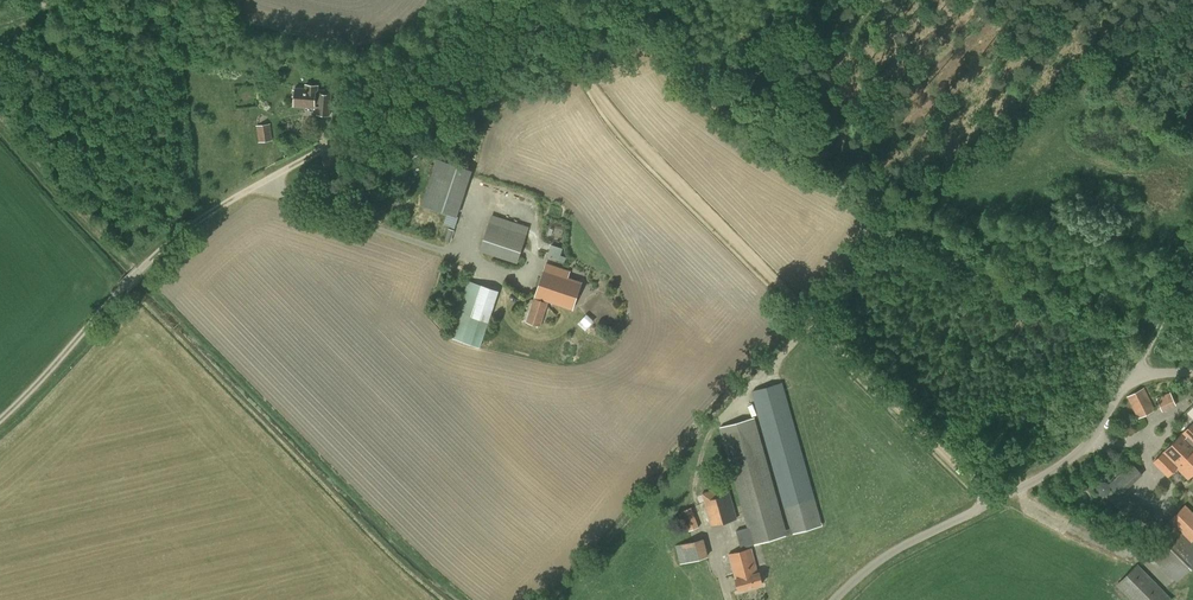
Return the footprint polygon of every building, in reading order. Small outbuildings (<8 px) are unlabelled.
[(317,107),(316,115),(325,115),(326,102),(329,102),(330,93),(316,92),(316,88),(295,87),(295,90),(293,89),(292,96),(295,96),(294,106),(315,107),(317,107)] [(362,103),(361,96),(349,99),(351,109),(358,107),(357,105),(362,103)] [(256,125),(258,142),(273,140),(271,123),(256,125)] [(323,161),(330,177),(346,170),(340,154),(323,161)] [(476,174),(442,162),(425,208),(460,220),(476,174)] [(492,214),(479,250),(518,263),(529,227),(492,214)] [(565,257),(567,245),(555,243),(553,255),(565,257)] [(573,309),(582,281),(568,277),(570,271),(546,263),(535,296),(534,296),(526,321),(541,326),(549,301),(573,309)] [(450,337),(481,347),(489,322),(499,291),(469,280),(450,337)] [(749,526),(737,530),(742,547),(822,525),(782,382),(752,390),(791,527),(786,529),(754,417),(720,426),(749,526)] [(1126,397),(1137,419),(1157,409),(1144,388),(1126,397)] [(1157,398),(1163,411),(1176,404),(1170,392),(1157,398)] [(1165,474),(1186,452),(1191,456),(1192,454),(1192,422),(1153,462),(1165,474)] [(1165,474),(1168,477),(1177,468),(1188,480),(1192,475),(1192,454),(1191,456),(1186,452),(1165,474)] [(1108,484),(1119,496),(1143,474),(1132,462),(1108,484)] [(664,485),(684,533),(700,526),(683,486),(675,490),(674,488),(673,488),(671,482),(664,485)] [(701,493),(711,526),(738,518),(728,486),(701,493)] [(1115,517),(1143,533),(1155,514),(1126,497),(1115,517)] [(1148,553),(1177,583),(1192,567),(1192,512),(1185,504),(1158,531),(1164,537),(1148,553)] [(692,541),(675,545),(680,563),(709,556),(704,538),(702,538),(700,532),(690,534),(692,541)] [(728,554),(735,578),(738,590),(763,583),(760,571),(757,572),(751,548),(728,554)] [(1131,599),(1172,599),(1173,599),(1138,563),(1116,585),(1131,599)]
